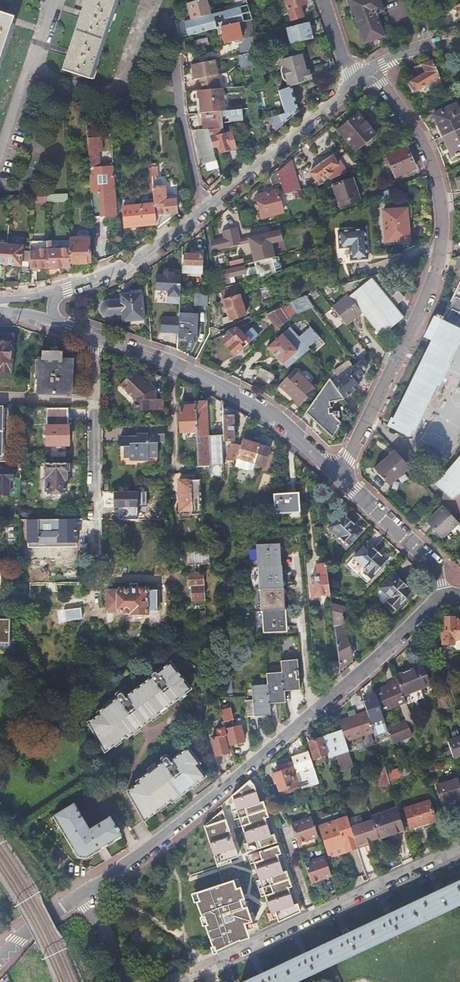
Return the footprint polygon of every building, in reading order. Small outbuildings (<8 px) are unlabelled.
[(61,69),(88,78),(114,0),(84,0),(61,69)] [(207,0),(197,0),(186,4),(187,7),(188,12),(186,13),(176,15),(177,23),(184,21),(189,20),(211,14),(207,0)] [(304,0),(283,0),(290,21),(302,17),(298,6),(305,4),(304,0)] [(378,0),(349,0),(364,42),(383,35),(376,15),(377,15),(377,12),(382,11),(378,0)] [(236,8),(229,9),(230,16),(231,19),(238,18),(239,23),(237,23),(241,39),(243,38),(252,37),(255,36),(257,36),(249,11),(247,5),(236,8)] [(229,9),(211,14),(189,20),(184,21),(188,36),(208,31),(208,30),(219,27),(223,44),(241,39),(237,23),(239,23),(238,18),(231,19),(230,16),(229,9)] [(13,16),(0,12),(0,54),(13,16)] [(324,32),(320,20),(303,24),(293,26),(287,28),(291,44),(313,39),(312,35),(324,32)] [(241,54),(251,52),(255,51),(254,44),(253,39),(252,37),(243,38),(244,39),(241,42),(239,42),(241,54)] [(305,71),(308,70),(303,52),(288,56),(289,59),(301,56),(305,71)] [(291,86),(322,75),(320,67),(308,70),(305,71),(301,56),(289,59),(281,61),(283,66),(282,66),(280,70),(283,79),(286,82),(287,82),(288,87),(291,86)] [(215,67),(214,59),(191,64),(194,79),(213,75),(212,71),(215,70),(215,67)] [(433,60),(420,63),(426,72),(418,76),(417,73),(409,78),(411,80),(410,81),(416,91),(439,76),(433,60)] [(276,130),(298,112),(291,86),(288,87),(278,91),(284,113),(270,117),(276,130)] [(226,89),(211,90),(211,96),(203,97),(204,106),(227,104),(226,89)] [(443,135),(445,134),(459,127),(459,111),(457,103),(434,113),(443,135)] [(235,109),(201,112),(203,131),(208,130),(214,130),(223,129),(222,124),(243,121),(241,108),(235,109)] [(374,134),(364,121),(357,113),(337,130),(355,150),(372,136),(374,134)] [(98,119),(86,120),(86,127),(99,126),(98,119)] [(445,134),(455,156),(459,154),(459,127),(445,134)] [(223,129),(214,130),(208,130),(212,147),(217,146),(219,151),(221,153),(236,149),(232,133),(224,135),(223,129)] [(203,131),(195,131),(194,131),(202,165),(216,161),(212,147),(208,130),(203,131)] [(86,138),(86,139),(91,216),(116,215),(113,166),(98,167),(97,151),(101,151),(100,137),(86,138)] [(405,146),(387,155),(395,176),(414,167),(405,146)] [(311,182),(314,186),(346,171),(341,162),(338,164),(332,155),(322,160),(309,172),(315,179),(311,182)] [(276,168),(281,184),(283,194),(286,193),(296,191),(292,177),(289,176),(288,172),(290,170),(288,161),(276,168)] [(276,168),(270,173),(274,187),(281,184),(276,168)] [(353,178),(333,184),(338,206),(358,201),(353,178)] [(165,196),(164,187),(153,187),(153,190),(154,204),(155,223),(156,229),(176,213),(175,199),(166,200),(165,196)] [(277,190),(255,195),(261,217),(282,212),(277,190)] [(124,227),(155,223),(154,204),(122,207),(124,227)] [(407,208),(383,210),(385,241),(409,239),(407,208)] [(365,228),(338,231),(339,248),(349,247),(351,260),(368,258),(365,228)] [(76,238),(68,238),(69,247),(69,267),(70,272),(88,265),(87,231),(76,232),(76,238)] [(234,234),(214,239),(217,250),(221,249),(223,257),(226,256),(227,259),(232,257),(231,255),(234,254),(232,246),(237,245),(234,234)] [(47,279),(46,267),(46,248),(46,242),(46,241),(28,241),(29,242),(29,243),(29,246),(29,248),(28,251),(29,261),(29,267),(35,267),(35,281),(47,279)] [(69,267),(69,247),(60,248),(60,247),(59,245),(56,245),(55,247),(55,248),(51,248),(50,241),(46,241),(46,242),(46,248),(46,267),(47,279),(57,276),(56,267),(69,267)] [(21,245),(6,244),(5,263),(14,264),(14,263),(19,263),(17,283),(29,282),(29,275),(29,267),(29,261),(28,251),(29,248),(29,246),(26,245),(21,245)] [(241,250),(244,263),(271,256),(269,250),(251,255),(249,248),(241,250)] [(184,265),(181,265),(180,272),(201,273),(202,255),(201,255),(201,251),(191,250),(190,254),(184,254),(184,265)] [(228,278),(233,276),(245,273),(243,265),(218,271),(221,285),(229,283),(228,278)] [(156,274),(145,273),(148,309),(155,308),(155,299),(152,299),(153,289),(175,290),(175,272),(156,271),(156,274)] [(383,273),(368,277),(401,317),(402,316),(393,305),(398,301),(395,297),(399,294),(383,273)] [(368,277),(338,284),(347,294),(360,311),(380,334),(401,317),(368,277)] [(387,425),(408,435),(411,428),(413,429),(459,331),(459,281),(442,317),(437,315),(437,316),(435,315),(434,317),(432,316),(422,336),(431,340),(393,418),(391,418),(387,425)] [(236,286),(221,291),(228,316),(223,318),(224,323),(232,321),(232,319),(245,315),(236,286)] [(117,300),(107,301),(105,302),(104,303),(103,304),(102,305),(102,307),(102,309),(102,310),(103,312),(104,313),(106,314),(109,315),(122,314),(122,320),(131,320),(131,323),(143,322),(141,290),(130,290),(130,294),(121,295),(121,297),(117,297),(117,300)] [(207,306),(207,293),(195,292),(194,305),(207,306)] [(360,311),(347,294),(331,306),(344,323),(360,311)] [(300,307),(295,301),(289,303),(295,311),(300,307)] [(295,311),(289,303),(280,307),(288,319),(295,311)] [(288,319),(280,307),(266,314),(277,329),(288,319)] [(160,331),(176,332),(177,316),(161,315),(160,331)] [(179,317),(178,343),(190,343),(190,336),(195,336),(196,318),(179,317)] [(236,328),(226,333),(220,337),(234,353),(256,335),(250,329),(243,335),(236,328)] [(10,370),(11,343),(12,343),(13,333),(0,332),(0,369),(10,370)] [(281,333),(266,346),(281,364),(296,351),(281,333)] [(40,358),(30,358),(28,393),(69,394),(71,360),(60,359),(61,350),(41,350),(40,358)] [(340,394),(342,397),(356,388),(357,383),(354,379),(363,373),(361,371),(366,367),(367,364),(363,360),(361,359),(358,361),(352,365),(337,377),(331,381),(340,394)] [(337,377),(352,365),(348,359),(332,371),(337,377)] [(294,369),(279,385),(299,405),(315,389),(294,369)] [(150,387),(152,385),(149,382),(147,384),(132,370),(120,384),(134,398),(134,409),(149,409),(149,398),(153,398),(152,390),(150,387)] [(331,381),(337,377),(332,371),(327,375),(329,378),(331,381)] [(335,397),(340,394),(331,381),(329,378),(306,411),(315,417),(315,416),(316,414),(320,414),(321,418),(337,429),(342,422),(341,422),(343,419),(339,413),(339,405),(334,409),(331,405),(333,403),(329,397),(333,394),(335,397)] [(163,409),(163,398),(155,398),(155,388),(152,385),(150,387),(152,390),(153,398),(149,398),(149,409),(163,409)] [(194,401),(194,404),(195,431),(197,466),(208,465),(208,457),(209,457),(208,435),(206,400),(194,401)] [(194,404),(178,405),(180,432),(195,431),(194,404)] [(68,445),(68,407),(47,407),(47,425),(46,425),(46,445),(68,445)] [(232,413),(222,407),(222,434),(222,440),(233,440),(233,415),(232,415),(232,413)] [(306,411),(305,413),(313,419),(315,417),(306,411)] [(336,431),(337,429),(321,418),(320,414),(316,414),(315,416),(336,431)] [(164,425),(135,425),(135,436),(136,438),(130,438),(130,436),(119,437),(119,446),(122,446),(122,452),(123,457),(129,457),(136,456),(136,459),(147,459),(147,456),(157,456),(157,439),(165,439),(164,425)] [(222,434),(208,435),(209,457),(208,457),(208,465),(222,464),(222,440),(222,434)] [(236,457),(250,462),(253,463),(254,463),(263,466),(269,448),(259,445),(259,444),(242,439),(242,440),(240,445),(236,457)] [(226,457),(235,460),(236,457),(240,445),(230,442),(226,457)] [(409,467),(394,450),(373,468),(389,485),(409,467)] [(436,483),(451,497),(457,490),(459,492),(459,491),(459,456),(436,483)] [(236,457),(235,460),(234,465),(247,470),(250,462),(236,457)] [(69,475),(69,463),(45,463),(45,489),(46,489),(47,492),(50,492),(50,493),(60,493),(60,492),(63,492),(63,489),(65,489),(65,475),(69,475)] [(0,467),(0,495),(8,495),(8,480),(12,480),(13,468),(0,467)] [(395,488),(408,478),(405,473),(391,484),(395,488)] [(178,480),(180,511),(191,510),(191,514),(200,513),(198,479),(178,480)] [(272,492),(273,512),(299,510),(297,490),(272,492)] [(138,491),(114,492),(114,518),(138,518),(138,491)] [(444,536),(458,522),(444,506),(426,521),(439,536),(444,536)] [(348,545),(357,536),(354,533),(358,528),(342,513),(328,527),(348,545)] [(78,520),(26,520),(27,548),(78,548),(78,520)] [(279,542),(256,543),(257,565),(258,587),(260,587),(261,609),(262,609),(263,631),(286,630),(285,607),(284,607),(283,586),(282,586),(281,564),(280,564),(279,542)] [(370,579),(381,566),(377,562),(383,557),(367,542),(354,557),(365,567),(361,571),(370,579)] [(187,549),(188,565),(210,564),(209,548),(187,549)] [(377,562),(381,566),(387,560),(383,557),(377,562)] [(314,563),(307,564),(308,575),(315,574),(314,563)] [(327,576),(325,564),(316,565),(318,576),(311,577),(312,585),(311,585),(310,586),(311,593),(313,595),(329,593),(327,576)] [(205,599),(204,573),(189,573),(189,586),(192,586),(193,600),(194,600),(205,599)] [(403,593),(408,587),(393,573),(379,587),(390,598),(387,602),(395,609),(406,597),(403,593)] [(109,591),(107,591),(108,609),(120,609),(120,613),(130,612),(130,613),(147,613),(147,611),(157,610),(156,589),(154,589),(154,588),(153,587),(150,587),(149,588),(149,589),(147,589),(147,587),(120,588),(120,591),(118,591),(117,589),(110,589),(109,591)] [(412,591),(408,587),(403,593),(406,597),(412,591)] [(194,608),(206,607),(205,599),(194,600),(194,608)] [(84,617),(83,608),(64,610),(65,620),(84,617)] [(8,619),(0,618),(0,642),(8,643),(8,619)] [(442,645),(454,645),(454,648),(457,651),(459,651),(459,622),(457,622),(457,619),(442,620),(443,642),(442,645)] [(343,624),(334,626),(335,636),(345,633),(343,624)] [(339,659),(341,673),(354,661),(353,660),(352,659),(352,657),(351,655),(350,652),(349,650),(348,646),(347,642),(345,633),(335,636),(339,659)] [(254,699),(246,700),(247,715),(261,714),(270,713),(271,713),(270,702),(286,700),(285,689),(300,688),(297,658),(281,660),(282,671),(267,672),(268,683),(259,684),(252,685),(254,699)] [(329,660),(332,681),(341,673),(339,659),(329,660)] [(147,680),(134,689),(126,696),(122,691),(120,691),(116,693),(116,696),(117,697),(111,701),(105,706),(97,712),(98,713),(87,721),(104,750),(113,744),(119,739),(125,735),(126,737),(132,732),(138,728),(140,726),(144,723),(151,718),(157,714),(160,712),(166,707),(173,702),(177,699),(179,698),(185,693),(191,689),(174,666),(173,666),(171,662),(167,666),(166,665),(158,672),(157,671),(155,670),(151,673),(151,676),(151,677),(147,680)] [(423,666),(430,684),(431,684),(440,680),(432,662),(423,666)] [(395,676),(396,679),(403,695),(430,684),(423,666),(422,664),(395,676)] [(374,688),(376,695),(383,716),(394,711),(398,722),(386,726),(388,732),(393,746),(414,739),(409,728),(416,726),(403,695),(396,679),(374,688)] [(370,715),(369,715),(372,725),(385,721),(383,716),(376,695),(365,699),(370,715)] [(230,708),(222,710),(222,712),(226,727),(226,728),(230,743),(230,744),(238,742),(243,741),(245,740),(241,725),(235,726),(230,708)] [(338,719),(342,730),(346,740),(355,738),(362,735),(374,731),(372,725),(368,715),(367,710),(354,714),(349,716),(338,719)] [(227,744),(229,744),(230,743),(226,728),(226,727),(218,729),(220,736),(213,738),(216,756),(229,753),(227,744)] [(342,730),(323,737),(328,753),(329,756),(336,754),(341,769),(354,765),(346,740),(342,730)] [(328,753),(323,737),(309,742),(314,758),(328,753)] [(448,741),(453,757),(459,755),(459,737),(448,741)] [(174,800),(179,797),(180,796),(190,788),(192,787),(198,782),(206,776),(197,765),(200,763),(188,748),(171,761),(168,756),(165,756),(162,758),(161,761),(162,762),(157,765),(149,772),(137,781),(138,783),(127,791),(144,820),(159,809),(165,804),(171,800),(172,802),(174,800)] [(308,750),(291,756),(292,761),(296,771),(313,766),(308,750)] [(296,771),(292,761),(277,766),(278,771),(274,772),(274,774),(272,775),(274,782),(277,782),(280,790),(300,784),(296,771)] [(149,772),(157,765),(155,763),(147,769),(149,772)] [(388,776),(385,766),(375,769),(380,786),(390,783),(390,782),(388,776)] [(390,782),(402,776),(400,770),(388,776),(390,782)] [(459,798),(459,778),(437,785),(442,803),(459,798)] [(249,779),(230,795),(250,852),(274,844),(254,786),(249,779)] [(110,817),(120,810),(105,784),(74,803),(53,816),(77,856),(86,857),(121,836),(118,830),(120,829),(118,826),(116,827),(110,817)] [(429,800),(404,808),(410,828),(435,820),(429,800)] [(380,838),(404,830),(398,808),(372,817),(373,819),(380,838)] [(222,809),(203,825),(215,862),(238,855),(222,809)] [(312,818),(311,816),(291,823),(297,842),(318,836),(314,825),(312,818)] [(349,851),(359,848),(352,826),(348,816),(339,820),(349,851)] [(369,841),(380,838),(373,819),(352,826),(359,848),(366,845),(366,842),(369,841)] [(347,852),(349,851),(339,820),(319,826),(326,848),(329,858),(343,853),(341,848),(345,847),(347,852)] [(275,848),(251,855),(274,924),(296,914),(275,848)] [(330,875),(331,874),(325,855),(304,862),(311,881),(324,877),(323,873),(328,871),(330,875)] [(238,880),(192,896),(212,953),(256,932),(238,880)] [(459,905),(459,880),(441,888),(441,889),(439,885),(438,886),(434,888),(436,891),(435,892),(435,891),(391,912),(392,912),(391,912),(389,908),(388,909),(384,911),(386,915),(385,915),(349,931),(349,932),(347,928),(346,929),(342,931),(344,934),(343,935),(343,934),(307,951),(307,952),(306,952),(305,948),(303,949),(299,951),(301,954),(301,955),(300,954),(264,971),(264,972),(262,968),(261,969),(257,971),(259,974),(258,975),(258,974),(241,981),(295,981),(459,905)] [(213,981),(218,981),(228,977),(222,965),(208,972),(213,981)]
